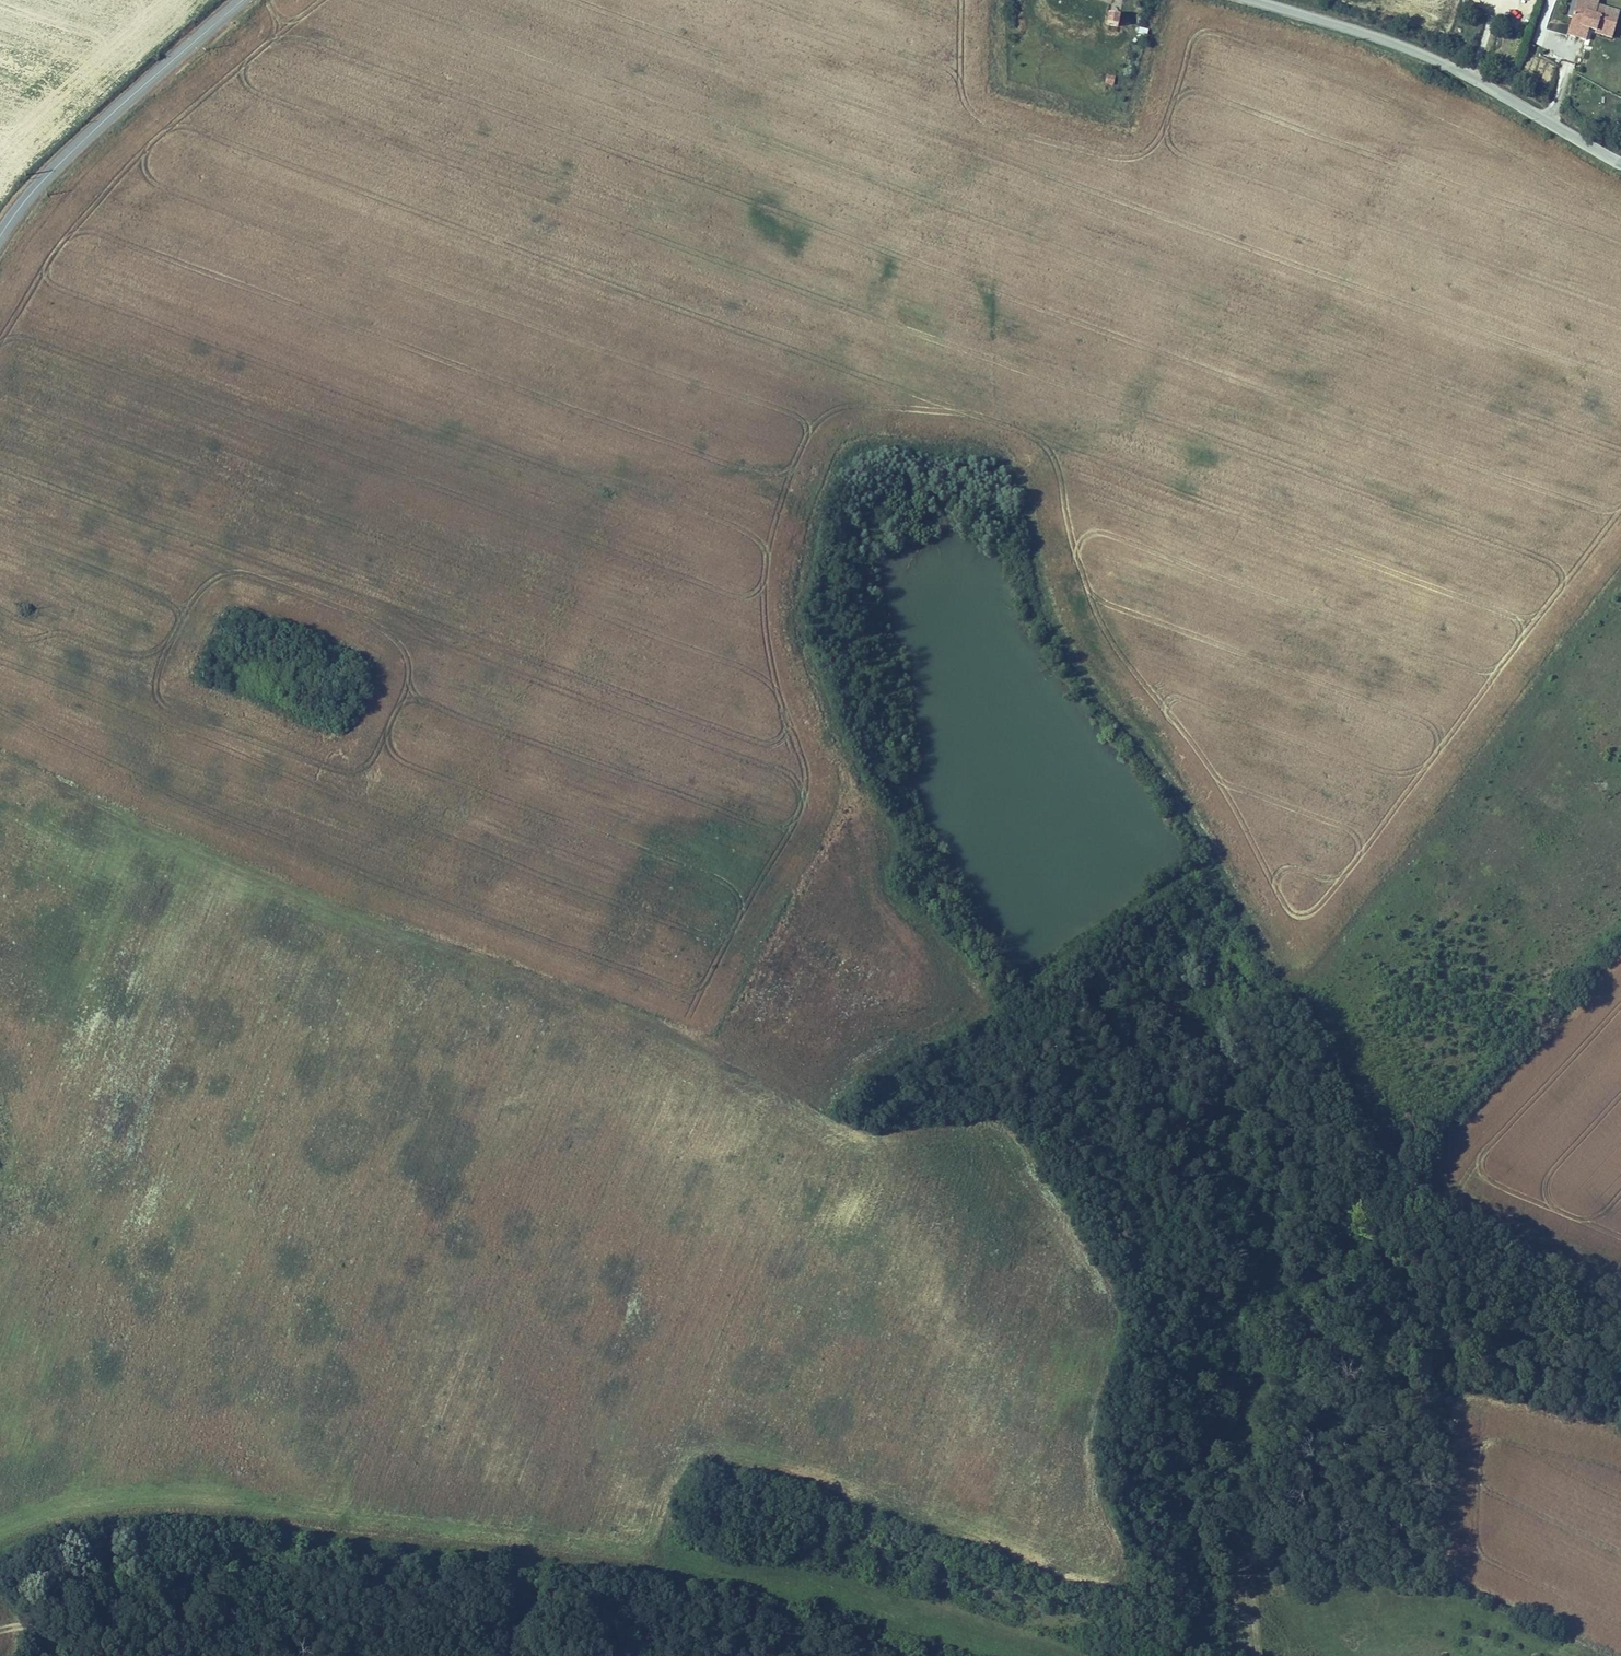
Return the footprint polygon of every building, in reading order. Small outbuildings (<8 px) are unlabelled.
[(1566,36),(1586,42),(1588,31),(1611,38),(1619,10),(1598,4),(1600,0),(1577,0),(1566,36)] [(1121,24),(1122,15),(1108,14),(1107,23),(1121,24)] [(1113,85),(1114,76),(1105,74),(1103,83),(1113,85)]
